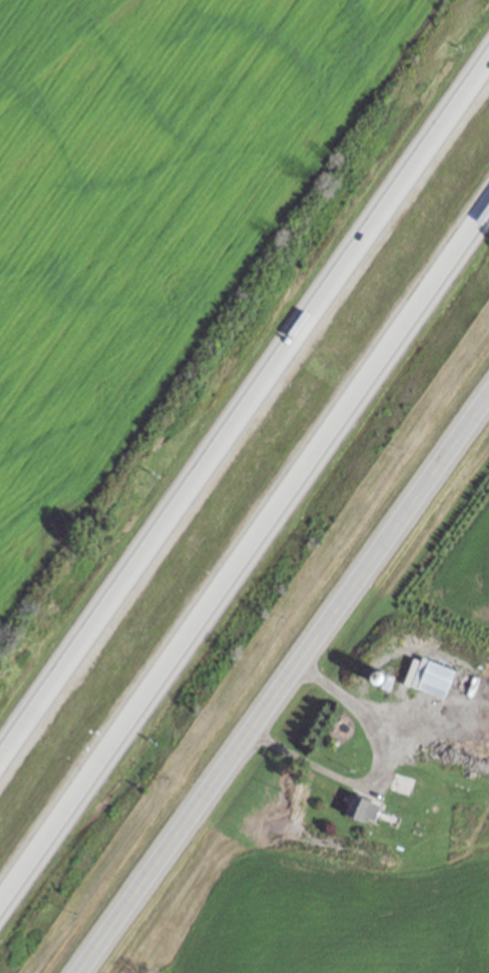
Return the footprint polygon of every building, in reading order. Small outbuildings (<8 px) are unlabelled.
[(416,688),(443,699),(454,670),(428,659),(416,688)] [(388,790),(407,796),(411,780),(392,774),(388,790)] [(381,804),(353,793),(345,815),(373,826),(381,804)]
